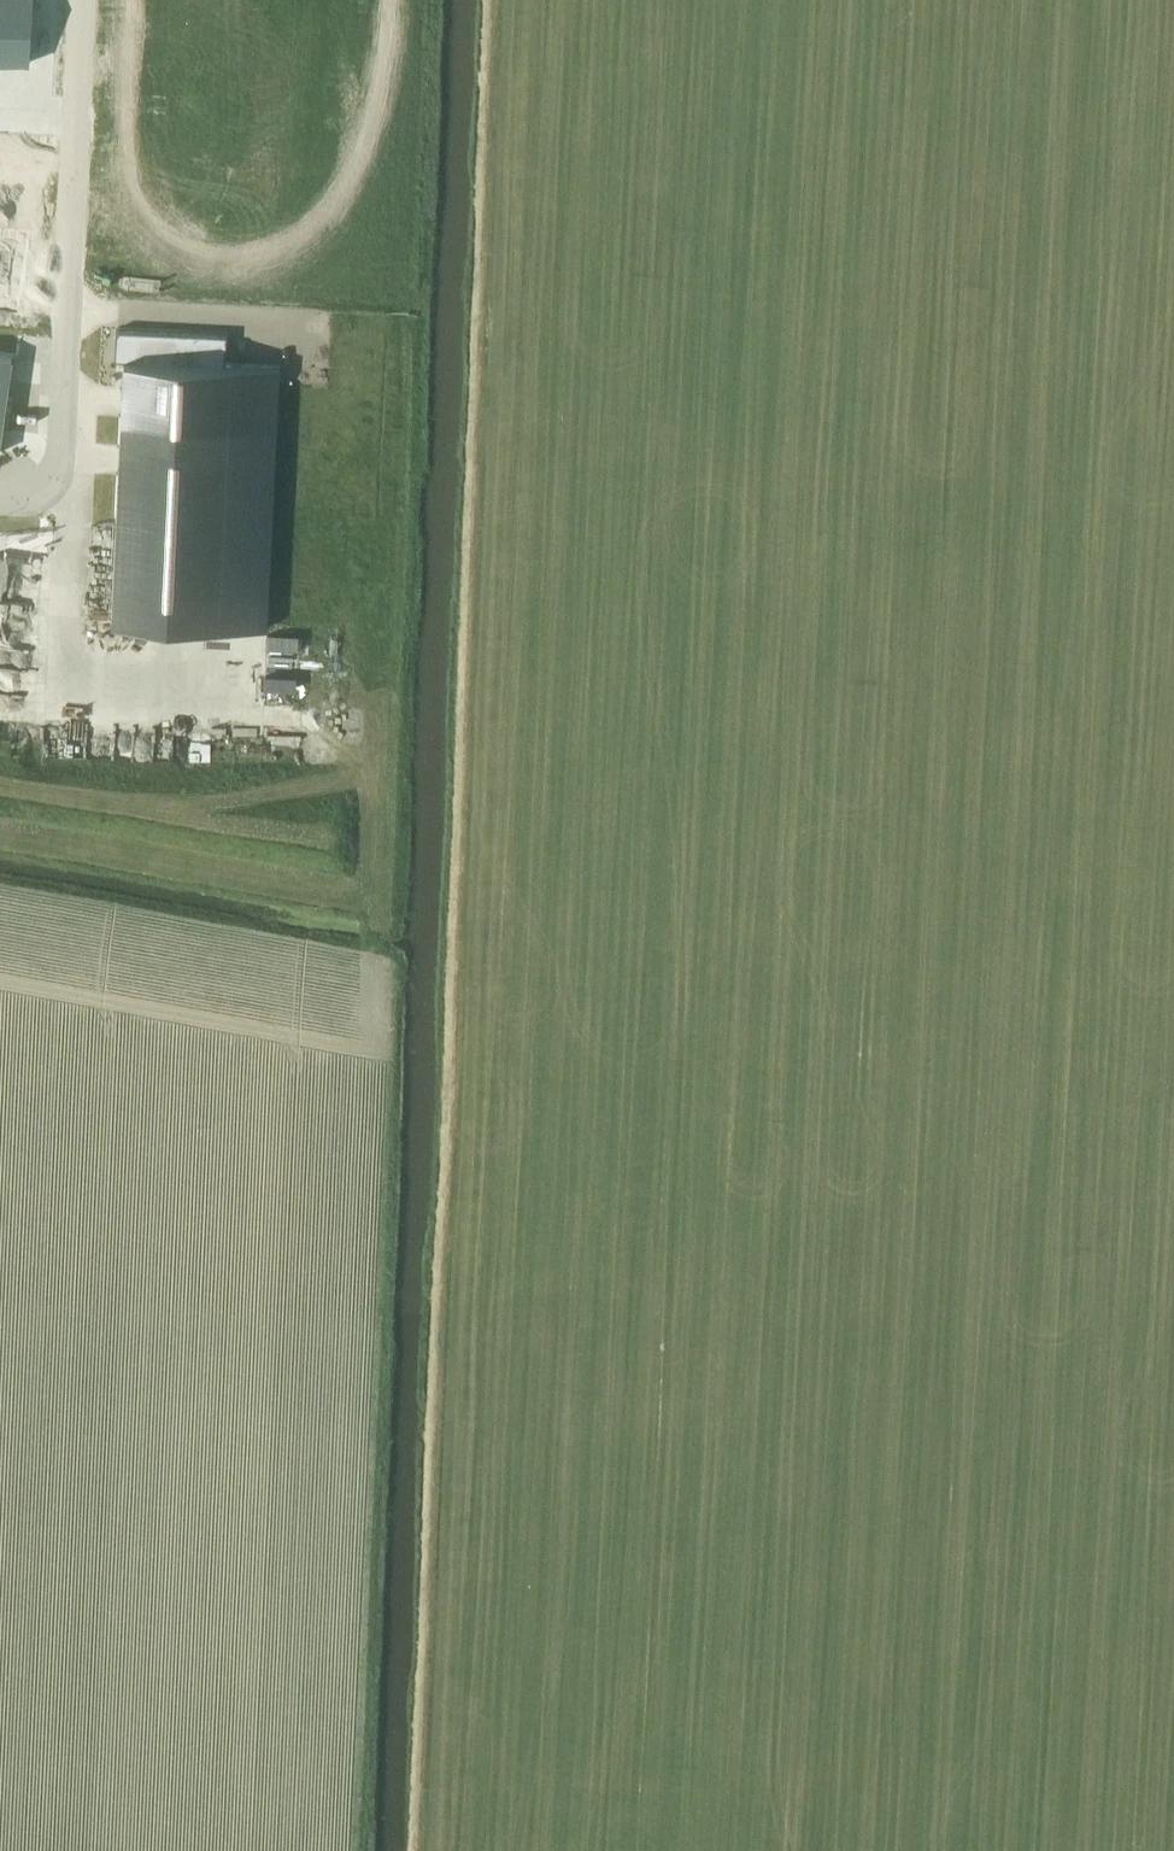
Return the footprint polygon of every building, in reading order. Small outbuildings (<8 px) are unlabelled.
[(33,0),(0,0),(0,60),(30,62),(33,0)] [(21,235),(0,232),(0,305),(12,307),(21,235)] [(280,365),(226,362),(227,333),(116,328),(115,357),(125,358),(112,619),(267,626),(280,365)] [(12,356),(0,354),(0,442),(12,356)] [(267,632),(266,646),(298,648),(299,633),(267,632)] [(264,673),(264,687),(296,689),(296,674),(264,673)]
